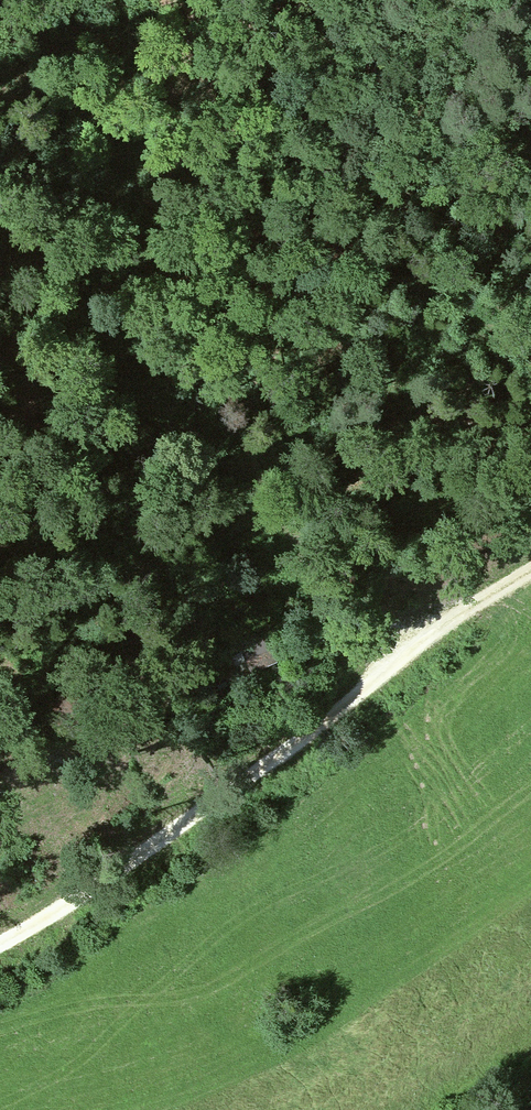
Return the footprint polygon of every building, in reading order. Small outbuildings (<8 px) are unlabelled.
[(240,652),(249,670),(272,660),(264,641),(240,652)]
